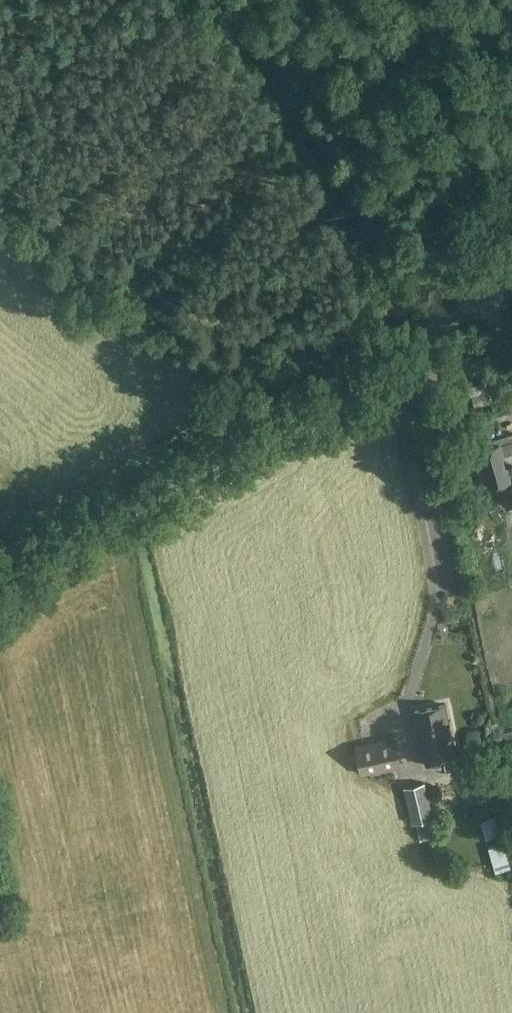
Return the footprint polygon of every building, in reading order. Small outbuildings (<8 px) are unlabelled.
[(489,486),(511,480),(501,444),(478,451),(489,486)] [(455,758),(444,704),(414,711),(425,764),(455,758)] [(354,747),(361,775),(401,766),(395,738),(354,747)] [(466,756),(456,758),(459,773),(469,771),(466,756)] [(411,823),(430,819),(433,818),(424,783),(403,787),(411,823)] [(504,837),(502,837),(486,841),(494,873),(511,869),(504,837)]
